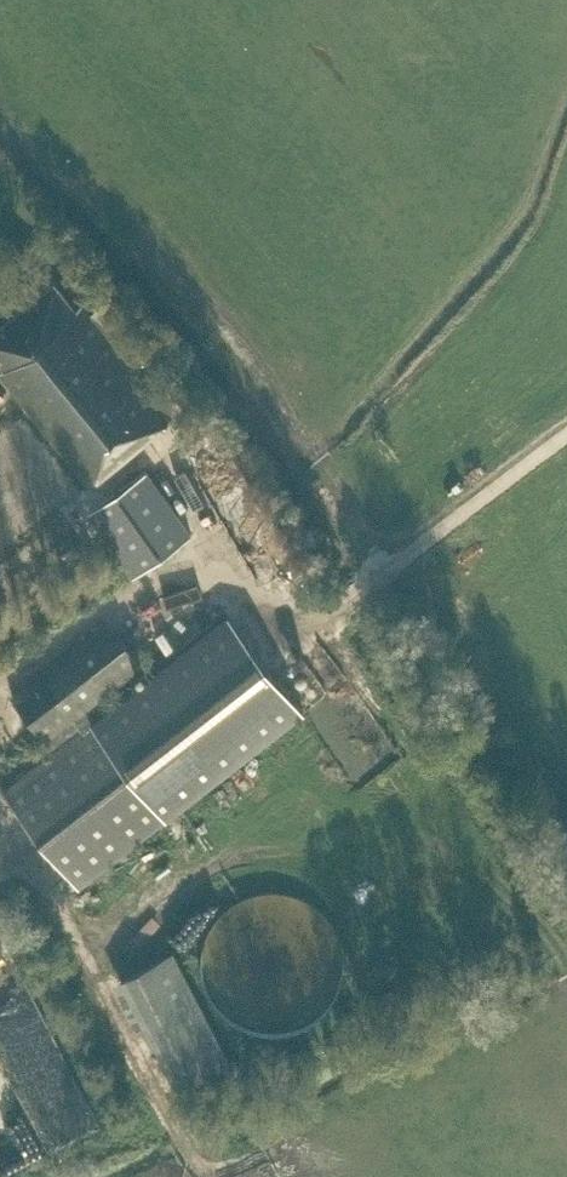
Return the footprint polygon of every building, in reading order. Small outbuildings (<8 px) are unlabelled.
[(77,307),(55,281),(0,326),(0,359),(5,365),(0,369),(0,370),(92,483),(133,450),(166,423),(175,416),(194,402),(109,298),(90,313),(82,303),(77,307)] [(192,534),(149,474),(100,509),(142,568),(192,534)] [(95,702),(144,664),(110,621),(13,695),(48,739),(54,747),(80,726),(82,730),(4,790),(80,886),(168,818),(303,711),(229,616),(153,675),(104,714),(95,702)] [(236,929),(236,937),(236,945),(237,953),(239,961),(242,969),(246,976),(251,983),(256,989),(263,995),(270,999),(277,1003),(285,1006),(293,1008),(301,1009),(310,1009),(318,1008),(326,1005),(334,1002),(341,998),(348,994),(354,988),(359,982),(364,975),(368,967),(371,960),(372,951),(373,943),(373,935),(372,927),(370,919),(367,911),(363,904),(358,897),(353,891),(346,885),(339,881),(332,877),(324,874),(316,872),(308,871),(299,871),(291,872),(283,875),(275,878),(268,882),(261,886),(255,892),(250,898),(245,905),(241,913),(238,920),(236,929)] [(229,1060),(174,951),(122,978),(177,1088),(229,1060)] [(91,1098),(44,1118),(56,1145),(103,1125),(91,1098)]
